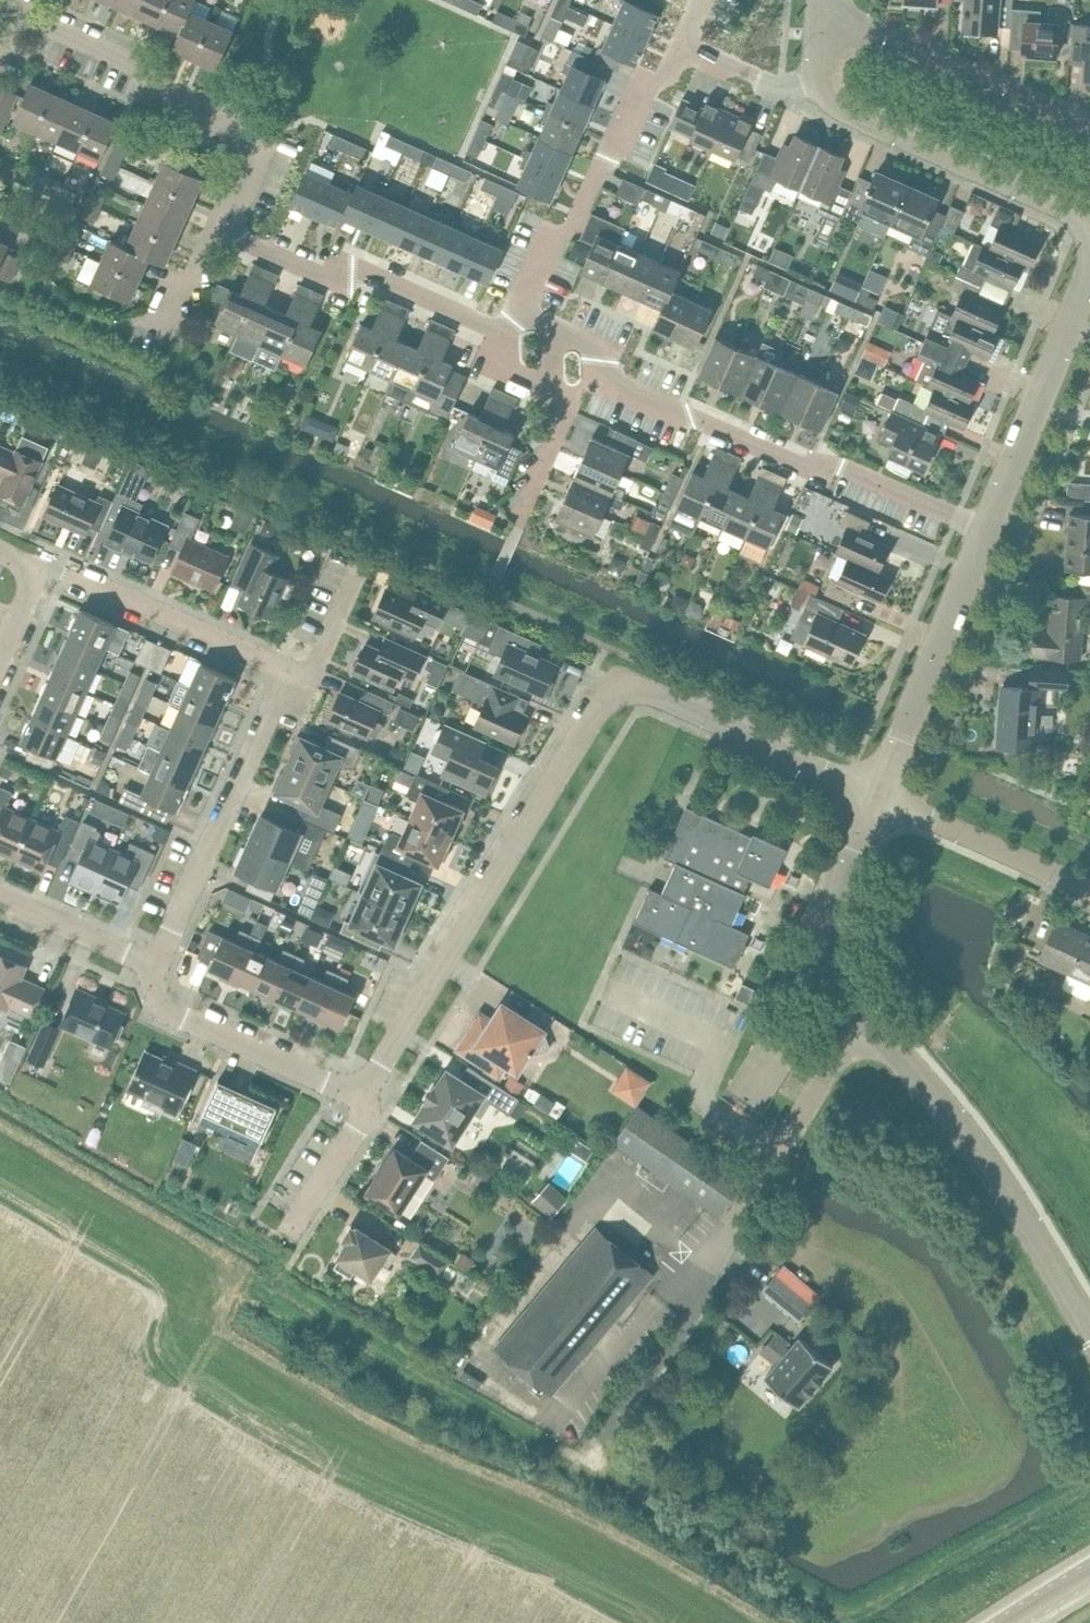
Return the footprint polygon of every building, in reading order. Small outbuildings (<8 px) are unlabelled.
[(143,0),(117,0),(115,4),(137,13),(143,0)] [(169,0),(143,0),(137,13),(158,23),(169,0)] [(190,11),(195,0),(169,0),(158,23),(180,33),(190,11)] [(483,4),(475,0),(465,0),(461,7),(478,14),(483,4)] [(615,24),(647,39),(658,14),(626,0),(619,14),(615,24)] [(1013,8),(1013,0),(966,0),(966,6),(964,28),(997,31),(998,26),(1011,27),(1013,8)] [(585,26),(590,16),(569,6),(558,1),(551,16),(552,16),(547,29),(543,36),(553,41),(557,34),(562,21),(564,16),(585,26)] [(512,2),(509,12),(527,18),(530,8),(512,2)] [(1056,57),(1058,35),(1059,23),(1041,22),(1041,10),(1013,8),(1011,27),(1009,48),(1023,49),(1023,54),(1056,57)] [(509,29),(514,18),(498,10),(493,21),(509,29)] [(195,58),(211,21),(190,11),(180,33),(173,48),(195,58)] [(1072,36),(1073,24),(1074,13),(1065,12),(1063,35),(1072,36)] [(526,36),(531,25),(514,18),(509,29),(526,36)] [(1089,20),(1089,25),(1073,24),(1072,36),(1070,51),(1085,52),(1083,81),(1089,81),(1089,20)] [(217,68),(234,31),(211,21),(195,58),(217,68)] [(636,64),(647,39),(615,24),(604,49),(636,64)] [(568,45),(572,34),(561,29),(556,40),(568,45)] [(521,61),(529,44),(518,40),(510,56),(521,61)] [(594,103),(605,79),(585,70),(567,61),(563,71),(569,74),(562,88),(594,103)] [(507,93),(514,78),(514,76),(504,71),(496,89),(507,93)] [(35,131),(52,93),(31,83),(13,121),(35,131)] [(13,106),(18,94),(0,86),(0,100),(13,106)] [(584,127),(594,103),(562,88),(555,103),(549,100),(545,110),(584,127)] [(499,109),(507,93),(496,89),(489,104),(499,109)] [(57,141),(74,102),(52,93),(35,131),(57,141)] [(676,114),(670,126),(672,127),(679,130),(692,135),(690,138),(713,148),(730,112),(718,106),(708,102),(710,97),(709,97),(704,108),(692,102),(683,98),(676,114)] [(8,118),(13,106),(0,100),(0,114),(8,118)] [(79,151),(96,112),(74,102),(57,141),(79,151)] [(573,151),(584,127),(545,110),(541,119),(547,122),(541,137),(573,151)] [(101,161),(109,142),(118,122),(96,112),(79,151),(101,161)] [(751,121),(730,112),(713,148),(736,159),(737,156),(750,161),(762,133),(750,128),(755,117),(754,117),(751,121)] [(485,140),(493,124),(482,119),(475,136),(485,140)] [(346,151),(350,140),(334,133),(329,144),(346,151)] [(402,153),(407,142),(390,134),(385,145),(402,153)] [(801,188),(820,146),(795,135),(789,150),(783,147),(783,146),(782,145),(777,157),(765,151),(756,171),(752,182),(738,212),(748,217),(750,213),(753,214),(765,188),(772,191),(778,178),(801,188)] [(478,157),(485,140),(475,136),(467,152),(478,157)] [(562,175),(573,151),(541,137),(534,152),(528,149),(524,158),(562,175)] [(362,159),(367,148),(350,140),(346,151),(362,159)] [(419,160),(424,149),(407,142),(402,153),(419,160)] [(843,174),(838,171),(844,156),(820,146),(801,188),(824,199),(818,212),(826,215),(817,236),(817,237),(815,242),(827,247),(842,213),(852,190),(840,185),(845,173),(844,173),(843,174)] [(119,167),(125,154),(113,148),(107,161),(119,167)] [(450,174),(455,163),(438,156),(433,167),(450,174)] [(551,199),(562,175),(524,158),(520,166),(526,169),(519,185),(551,199)] [(194,199),(203,177),(166,160),(156,182),(194,199)] [(14,178),(19,166),(7,161),(1,173),(14,178)] [(113,179),(119,167),(107,161),(101,174),(113,179)] [(467,181),(471,171),(455,163),(450,174),(467,181)] [(26,184),(27,183),(32,172),(19,166),(14,178),(26,184)] [(703,190),(709,177),(688,168),(683,181),(703,190)] [(852,190),(842,213),(862,222),(861,224),(886,235),(892,222),(908,185),(877,171),(872,182),(859,176),(852,190)] [(316,216),(331,184),(306,173),(292,205),(316,216)] [(498,195),(503,185),(486,177),(481,188),(498,195)] [(640,198),(644,188),(624,178),(617,194),(637,203),(640,198)] [(57,198),(62,186),(50,180),(44,192),(57,198)] [(184,221),(194,199),(156,182),(147,204),(184,221)] [(331,184),(316,216),(341,227),(345,217),(344,217),(354,194),(353,194),(331,184)] [(354,194),(344,217),(345,217),(369,228),(386,190),(376,186),(374,192),(359,185),(358,184),(353,194),(354,194)] [(514,203),(519,192),(503,185),(498,195),(514,203)] [(932,248),(942,225),(947,215),(933,209),(938,198),(908,185),(892,222),(915,232),(910,243),(929,252),(930,252),(932,248)] [(70,203),(75,191),(62,186),(57,198),(70,203)] [(660,207),(664,197),(656,193),(644,188),(640,198),(652,203),(660,207)] [(393,239),(407,207),(392,200),(394,194),(386,190),(369,228),(393,239)] [(99,209),(105,197),(93,191),(87,204),(99,209)] [(686,191),(682,202),(711,213),(715,202),(686,191)] [(680,216),(684,207),(672,201),(664,197),(660,207),(667,210),(680,216)] [(94,222),(99,209),(87,204),(82,216),(94,222)] [(174,242),(184,221),(147,204),(137,226),(174,242)] [(954,231),(964,210),(951,204),(947,215),(942,225),(954,231)] [(417,249),(434,211),(424,206),(421,213),(407,207),(393,239),(417,249)] [(693,222),(697,212),(684,207),(680,216),(693,222)] [(441,260),(455,227),(439,220),(442,214),(434,211),(417,249),(441,260)] [(602,281),(619,243),(618,243),(625,227),(591,212),(580,238),(594,243),(581,271),(602,281)] [(164,264),(174,242),(137,226),(128,248),(149,257),(164,264)] [(1029,267),(1040,244),(1000,226),(990,248),(990,250),(1029,267)] [(470,234),(455,227),(441,260),(465,271),(482,232),(472,228),(470,234)] [(74,249),(80,237),(68,232),(62,244),(74,249)] [(488,282),(489,281),(503,249),(487,242),(490,236),(482,232),(465,271),(488,282)] [(15,273),(22,258),(6,251),(9,245),(0,241),(0,276),(11,281),(15,273)] [(128,248),(111,241),(102,262),(139,279),(149,257),(128,248)] [(711,256),(715,246),(703,241),(698,250),(711,256)] [(623,290),(640,252),(619,243),(602,281),(623,290)] [(984,247),(974,243),(964,265),(962,264),(957,276),(969,281),(980,286),(985,274),(1019,290),(1029,267),(990,250),(990,248),(984,246),(984,247)] [(69,262),(74,249),(62,244),(57,257),(69,262)] [(725,262),(729,252),(715,246),(711,256),(725,262)] [(943,253),(932,248),(930,252),(929,252),(926,259),(938,265),(943,253)] [(643,299),(660,261),(640,252),(623,290),(643,299)] [(672,290),(681,271),(660,261),(643,299),(662,308),(663,308),(672,290)] [(883,261),(879,278),(895,283),(900,265),(883,261)] [(129,301),(139,279),(102,262),(92,284),(129,301)] [(238,333),(267,269),(255,263),(241,293),(230,288),(230,289),(218,284),(207,309),(219,314),(215,323),(238,333)] [(767,281),(771,271),(759,265),(754,275),(766,280),(767,281)] [(254,360),(261,344),(276,309),(266,304),(279,274),(267,269),(238,333),(238,334),(231,349),(254,360)] [(823,284),(828,272),(819,269),(814,280),(823,284)] [(784,295),(791,280),(771,271),(767,281),(766,280),(763,285),(784,295)] [(953,315),(993,332),(999,335),(1009,312),(1003,310),(975,297),(980,286),(969,281),(953,315)] [(283,353),(312,289),(300,283),(286,314),(276,309),(261,344),(283,353)] [(807,299),(811,288),(800,283),(795,293),(807,299)] [(820,305),(825,295),(811,288),(807,299),(820,305)] [(307,363),(313,349),(322,329),(311,324),(325,294),(312,289),(283,353),(307,363)] [(692,299),(672,290),(663,308),(662,308),(653,328),(674,337),(692,299)] [(874,308),(878,300),(862,292),(858,301),(874,308)] [(370,369),(398,304),(386,298),(373,328),(362,323),(346,359),(370,369)] [(695,347),(704,327),(713,308),(692,299),(674,337),(695,347)] [(848,317),(852,307),(839,301),(835,312),(848,317)] [(892,317),(896,308),(884,303),(881,311),(892,317)] [(392,379),(408,343),(398,338),(411,309),(398,304),(370,369),(392,379)] [(631,304),(623,325),(634,329),(643,308),(631,304)] [(868,326),(873,315),(852,307),(848,317),(868,326)] [(931,328),(924,342),(956,356),(967,361),(971,350),(973,351),(988,358),(994,361),(1005,338),(999,335),(993,332),(953,315),(944,333),(931,328)] [(410,401),(415,389),(444,324),(432,318),(429,324),(419,347),(408,343),(392,379),(387,391),(410,401)] [(449,416),(467,375),(452,369),(454,364),(443,359),(456,329),(444,324),(415,389),(438,400),(434,409),(449,416)] [(720,384),(737,346),(716,337),(699,374),(720,384)] [(885,365),(891,351),(869,340),(868,343),(862,355),(885,365)] [(925,360),(917,379),(935,387),(968,402),(975,405),(985,382),(963,373),(962,372),(967,361),(956,356),(924,342),(917,357),(925,360)] [(740,393),(760,349),(752,345),(749,352),(737,346),(720,384),(740,393)] [(761,402),(777,364),(766,359),(769,353),(760,349),(740,393),(761,402)] [(781,411),(798,373),(777,364),(761,402),(781,411)] [(801,420),(818,383),(798,373),(781,411),(801,420)] [(831,409),(843,382),(835,378),(830,388),(818,383),(801,420),(822,429),(831,409)] [(477,456),(506,392),(493,387),(480,416),(469,411),(454,446),(477,456)] [(882,405),(893,410),(924,424),(929,412),(945,419),(964,428),(975,405),(968,402),(935,387),(925,409),(899,397),(898,398),(881,391),(877,403),(882,405)] [(506,485),(510,478),(522,450),(510,444),(516,432),(505,427),(518,398),(506,392),(477,456),(492,463),(490,471),(493,480),(506,485)] [(924,469),(935,443),(918,436),(924,424),(893,410),(881,438),(894,444),(890,454),(924,469)] [(612,428),(606,442),(593,436),(583,457),(621,474),(630,454),(637,438),(611,427),(610,428),(612,428)] [(0,474),(5,475),(4,478),(0,486),(0,492),(8,496),(9,500),(16,503),(20,502),(24,503),(33,483),(43,461),(17,449),(16,451),(0,445),(0,475),(0,474)] [(700,516),(729,451),(717,446),(704,476),(693,471),(684,491),(677,506),(700,516)] [(76,473),(87,483),(108,461),(97,451),(76,473)] [(723,527),(739,492),(729,487),(742,457),(729,451),(700,516),(723,527)] [(622,498),(626,490),(616,485),(621,474),(583,457),(574,477),(622,498)] [(907,478),(911,468),(890,458),(885,468),(907,478)] [(746,537),(775,472),(763,466),(749,496),(739,492),(723,527),(746,537)] [(674,497),(679,486),(683,477),(673,472),(669,481),(663,492),(674,497)] [(769,547),(784,512),(774,507),(787,477),(775,472),(746,537),(769,547)] [(622,498),(574,477),(565,497),(602,514),(608,503),(621,508),(625,500),(622,498)] [(405,482),(402,488),(413,494),(419,482),(412,479),(405,482)] [(100,531),(102,527),(109,511),(113,501),(99,494),(96,501),(59,484),(44,516),(64,524),(65,523),(72,526),(71,528),(86,534),(90,526),(100,531)] [(113,501),(109,511),(102,527),(112,532),(106,543),(123,551),(124,547),(134,552),(134,553),(151,561),(160,541),(167,524),(140,512),(144,503),(118,491),(113,501)] [(668,510),(674,497),(663,492),(658,505),(655,504),(652,511),(665,517),(668,510)] [(593,535),(602,514),(565,497),(556,518),(593,535)] [(834,517),(839,506),(823,500),(818,511),(834,517)] [(246,534),(255,513),(239,506),(230,526),(246,534)] [(879,570),(890,546),(864,535),(870,521),(847,510),(840,525),(850,529),(839,553),(849,558),(849,557),(879,570)] [(214,589),(223,569),(229,557),(191,540),(201,518),(185,511),(178,525),(170,545),(182,550),(172,573),(188,580),(189,577),(214,589)] [(1070,513),(1066,569),(1079,570),(1078,584),(1089,585),(1089,514),(1070,513)] [(791,515),(785,529),(796,534),(802,520),(791,515)] [(656,538),(661,526),(650,521),(645,533),(656,538)] [(650,552),(656,538),(645,533),(639,547),(650,552)] [(271,617),(288,579),(271,571),(278,555),(252,543),(235,581),(247,587),(239,603),(271,617)] [(849,557),(849,558),(839,580),(832,577),(825,592),(849,603),(855,590),(879,601),(891,576),(879,570),(849,557)] [(816,595),(821,586),(803,578),(799,587),(816,595)] [(1064,583),(1063,596),(1052,595),(1049,632),(1035,630),(1033,654),(1054,656),(1082,658),(1085,611),(1089,611),(1089,585),(1078,584),(1064,583)] [(415,600),(387,587),(373,618),(415,637),(426,612),(441,618),(448,601),(420,589),(415,600)] [(851,665),(865,633),(838,621),(844,608),(811,593),(800,619),(813,625),(805,644),(851,665)] [(116,624),(82,609),(79,615),(76,614),(69,631),(106,648),(116,624)] [(479,644),(482,638),(490,620),(472,612),(464,630),(461,637),(479,644)] [(544,694),(545,691),(549,691),(554,681),(551,678),(557,664),(528,651),(533,639),(501,624),(489,651),(503,658),(496,673),(544,694)] [(106,648),(69,631),(68,632),(71,633),(69,638),(66,637),(59,653),(96,669),(106,648)] [(149,667),(159,643),(146,637),(135,661),(149,667)] [(357,656),(353,665),(355,667),(353,671),(393,689),(400,673),(413,679),(425,655),(416,651),(396,642),(386,638),(381,650),(366,643),(360,656),(357,656)] [(162,673),(172,649),(159,643),(149,667),(162,673)] [(86,691),(96,669),(59,653),(52,668),(55,669),(52,675),(86,691)] [(190,657),(179,680),(191,686),(228,702),(236,686),(233,684),(236,678),(202,662),(190,657)] [(520,740),(526,727),(523,726),(528,715),(514,709),(519,696),(500,687),(461,669),(452,689),(485,704),(475,726),(495,735),(515,744),(517,738),(520,740)] [(136,687),(141,675),(131,670),(125,682),(136,687)] [(1067,687),(1068,672),(1033,670),(1032,688),(1002,686),(998,746),(1021,747),(1035,749),(1040,686),(1067,687)] [(86,691),(52,675),(50,681),(47,680),(40,696),(76,712),(86,691)] [(152,694),(157,682),(147,678),(142,690),(152,694)] [(136,687),(125,682),(120,694),(130,699),(136,687)] [(227,704),(228,702),(191,686),(182,707),(218,724),(225,708),(222,707),(225,703),(227,704)] [(152,694),(142,690),(136,702),(147,706),(152,694)] [(388,713),(394,700),(390,698),(370,690),(365,702),(341,691),(328,719),(348,728),(368,737),(369,735),(377,738),(383,725),(375,721),(380,709),(388,713)] [(67,734),(76,712),(40,696),(33,711),(36,712),(33,717),(31,716),(30,717),(67,734)] [(211,740),(218,724),(182,707),(172,729),(206,744),(208,738),(211,740)] [(152,723),(169,728),(173,713),(156,708),(152,723)] [(111,713),(106,725),(116,730),(122,718),(111,713)] [(79,739),(67,734),(30,717),(23,734),(25,735),(22,742),(31,746),(26,758),(51,769),(56,757),(69,762),(79,739)] [(128,720),(122,732),(133,737),(138,725),(128,720)] [(111,742),(116,730),(106,725),(101,737),(111,742)] [(443,773),(467,784),(486,793),(499,765),(479,756),(485,742),(445,725),(443,728),(440,728),(436,730),(433,737),(435,741),(437,742),(433,751),(449,758),(443,773)] [(199,767),(206,751),(203,750),(206,744),(172,729),(162,750),(199,767)] [(127,749),(133,737),(122,732),(117,744),(127,749)] [(363,749),(349,743),(329,734),(324,746),(301,736),(297,735),(290,751),(293,753),(288,764),(331,783),(337,769),(354,767),(363,749)] [(150,745),(140,766),(153,772),(189,788),(190,788),(187,786),(189,781),(192,783),(199,767),(162,750),(150,745)] [(16,762),(5,757),(0,768),(0,775),(9,779),(16,762)] [(331,783),(288,764),(284,774),(280,773),(273,789),(276,791),(307,805),(302,817),(302,818),(307,820),(334,832),(342,814),(321,804),(331,783)] [(182,805),(189,788),(153,772),(142,795),(126,788),(120,801),(136,808),(162,819),(167,807),(176,811),(179,804),(182,805)] [(452,837),(456,827),(461,825),(464,818),(463,813),(464,809),(444,800),(450,788),(416,773),(406,796),(418,801),(410,818),(452,837)] [(32,819),(6,807),(13,791),(0,785),(0,850),(15,857),(32,819)] [(353,829),(350,836),(359,840),(363,842),(366,835),(379,806),(365,800),(353,829)] [(687,806),(676,830),(679,832),(675,841),(672,839),(664,857),(676,863),(662,893),(650,887),(635,921),(734,966),(749,932),(731,924),(745,893),(742,892),(749,877),(770,887),(788,849),(754,833),(752,836),(687,806)] [(289,860),(307,820),(302,818),(302,817),(283,809),(277,821),(262,814),(249,842),(289,860)] [(64,854),(79,821),(66,814),(58,830),(32,819),(15,857),(43,869),(52,849),(64,854)] [(452,837),(410,818),(402,836),(395,832),(389,834),(380,853),(406,864),(406,865),(410,867),(416,854),(439,865),(441,861),(446,860),(449,852),(448,847),(452,837)] [(96,889),(114,849),(102,844),(103,841),(100,832),(95,830),(97,827),(84,821),(73,845),(85,851),(71,882),(85,888),(87,885),(96,889)] [(271,899),(289,860),(249,842),(237,869),(250,875),(245,887),(271,899)] [(145,877),(155,854),(131,843),(126,855),(114,849),(96,889),(106,894),(105,897),(119,903),(133,872),(145,877)] [(407,913),(413,900),(417,898),(421,890),(420,885),(421,883),(402,874),(406,865),(406,864),(380,853),(376,851),(359,890),(364,892),(363,893),(407,913)] [(327,908),(342,868),(329,863),(314,903),(327,908)] [(402,925),(407,913),(363,893),(350,921),(346,919),(341,931),(371,944),(375,934),(394,943),(395,940),(399,939),(403,930),(402,925)] [(1057,920),(1048,940),(1040,958),(1069,971),(1062,986),(1064,990),(1087,1000),(1089,999),(1089,935),(1057,920)] [(262,938),(268,926),(257,921),(252,934),(251,934),(230,981),(239,986),(241,981),(253,987),(268,955),(256,950),(262,938)] [(230,981),(251,934),(240,929),(235,941),(210,930),(198,956),(211,962),(209,967),(222,973),(220,977),(230,981)] [(273,1001),(295,953),(284,949),(279,961),(268,955),(253,987),(265,992),(263,996),(273,1001)] [(297,1006),(311,975),(300,970),(305,958),(295,953),(273,1001),(283,1005),(285,1001),(297,1006)] [(44,989),(20,978),(25,965),(0,954),(0,1004),(7,1007),(8,1004),(32,1015),(44,989)] [(317,1021),(339,973),(328,968),(323,980),(311,975),(297,1006),(309,1012),(307,1016),(317,1021)] [(342,1026),(356,995),(344,990),(349,978),(339,973),(317,1021),(327,1025),(329,1021),(342,1026)] [(765,992),(772,982),(758,973),(751,983),(765,992)] [(735,997),(750,1004),(757,990),(742,983),(735,997)] [(111,1046),(126,1013),(97,1000),(98,998),(77,989),(61,1024),(111,1046)] [(543,1030),(503,1004),(487,1029),(476,1022),(459,1049),(499,1075),(506,1064),(517,1071),(529,1052),(532,1054),(533,1051),(536,1053),(550,1048),(545,1035),(542,1033),(543,1030)] [(43,1064),(50,1048),(59,1028),(45,1022),(29,1058),(43,1064)] [(794,1057),(803,1039),(775,1025),(766,1043),(794,1057)] [(675,1040),(692,1048),(698,1036),(681,1028),(675,1040)] [(176,1065),(145,1051),(129,1088),(159,1102),(158,1105),(176,1113),(196,1070),(177,1062),(176,1065)] [(520,1098),(469,1065),(459,1080),(448,1073),(437,1089),(434,1087),(426,1100),(429,1102),(419,1119),(452,1140),(472,1109),(481,1115),(490,1101),(510,1114),(520,1098)] [(627,1065),(611,1089),(635,1105),(651,1081),(627,1065)] [(218,1080),(200,1120),(228,1133),(222,1146),(254,1160),(278,1107),(276,1106),(276,1107),(247,1094),(248,1093),(246,1093),(246,1094),(244,1097),(217,1085),(219,1082),(219,1081),(218,1080)] [(560,1101),(566,1089),(552,1082),(546,1095),(560,1101)] [(721,1216),(746,1180),(727,1167),(638,1106),(613,1141),(702,1203),(721,1216)] [(188,1166),(199,1144),(186,1138),(175,1160),(188,1166)] [(435,1180),(450,1157),(422,1139),(410,1157),(395,1148),(367,1192),(399,1213),(424,1173),(435,1180)] [(554,1189),(540,1203),(552,1215),(566,1201),(554,1189)] [(356,1229),(352,1227),(344,1239),(348,1242),(339,1257),(341,1258),(336,1266),(351,1275),(356,1268),(372,1278),(390,1248),(357,1227),(356,1229)] [(610,1323),(643,1285),(653,1273),(598,1227),(584,1244),(496,1350),(534,1380),(551,1394),(610,1323)] [(441,1275),(449,1262),(420,1243),(412,1256),(441,1275)] [(464,1274),(473,1259),(462,1253),(453,1267),(464,1274)] [(801,1320),(816,1303),(821,1298),(784,1266),(764,1289),(801,1320)] [(795,1343),(778,1329),(759,1352),(775,1366),(765,1377),(799,1406),(833,1365),(800,1337),(795,1343)]
